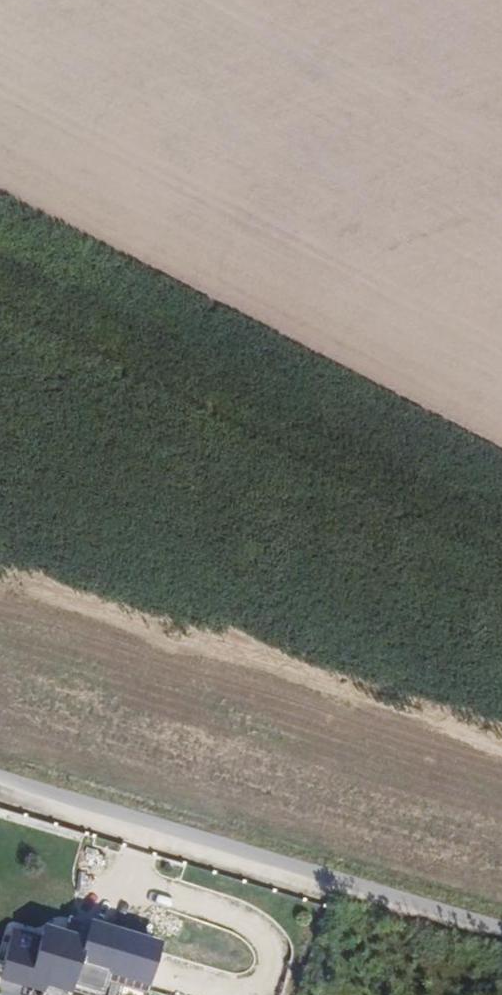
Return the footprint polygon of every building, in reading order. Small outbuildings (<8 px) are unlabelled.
[(44,984),(68,991),(78,961),(147,983),(151,970),(161,938),(85,914),(79,933),(45,923),(42,934),(14,926),(0,969),(0,979),(42,992),(44,984)]
